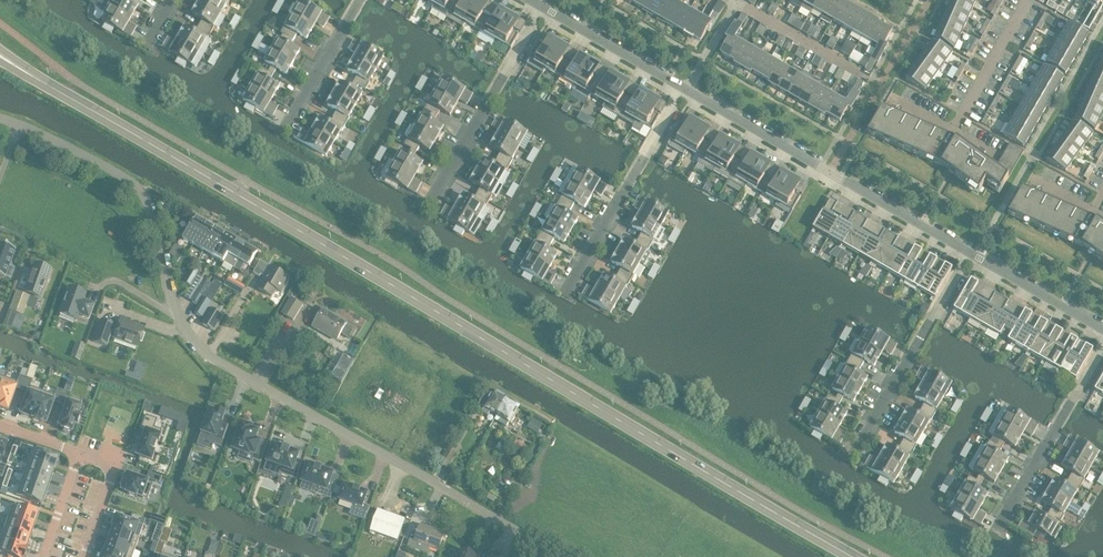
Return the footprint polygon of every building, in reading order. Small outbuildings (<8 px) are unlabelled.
[(131,19),(99,0),(96,6),(107,12),(102,21),(106,23),(104,28),(111,33),(114,28),(135,40),(135,39),(130,36),(136,27),(129,23),(131,19)] [(110,6),(100,0),(99,0),(131,19),(138,7),(128,2),(129,0),(114,0),(110,6)] [(199,3),(224,17),(225,17),(221,15),(227,4),(228,5),(230,0),(201,0),(199,3)] [(437,0),(427,0),(434,4),(431,9),(432,9),(437,0)] [(458,0),(437,0),(432,9),(447,18),(458,0)] [(478,0),(468,0),(466,4),(459,0),(458,0),(447,18),(462,27),(478,0)] [(488,17),(480,12),(487,1),(486,0),(478,0),(462,27),(463,27),(466,22),(480,31),(488,17)] [(637,6),(643,10),(644,8),(648,11),(654,0),(640,0),(637,6)] [(648,11),(655,15),(654,17),(657,18),(668,0),(654,0),(648,11)] [(672,0),(668,0),(657,18),(663,22),(664,20),(669,23),(680,4),(672,0)] [(818,0),(805,0),(803,3),(800,8),(810,14),(813,9),(818,0)] [(813,9),(823,14),(831,0),(818,0),(813,9)] [(844,1),(843,1),(842,3),(838,1),(839,0),(831,0),(823,14),(820,19),(830,25),(833,20),(844,1)] [(973,8),(960,0),(951,0),(952,1),(949,7),(969,18),(973,8)] [(1087,3),(1094,7),(1083,27),(1089,30),(1102,6),(1102,4),(1101,3),(1102,0),(1089,0),(1087,3)] [(292,15),(314,28),(316,23),(323,27),(329,17),(301,1),(292,15)] [(714,10),(712,13),(704,9),(700,16),(690,35),(700,41),(706,31),(709,33),(726,4),(721,1),(716,11),(714,10)] [(843,26),(853,7),(852,8),(848,6),(849,4),(844,1),(833,20),(843,26)] [(1046,6),(1048,7),(1053,10),(1056,4),(1049,1),(1046,6)] [(224,17),(199,3),(193,15),(202,20),(199,26),(211,33),(215,27),(218,29),(224,17)] [(690,10),(680,4),(669,23),(675,27),(674,28),(678,31),(690,10)] [(964,28),(969,18),(949,7),(947,6),(945,10),(947,11),(945,17),(964,28)] [(1056,12),(1062,15),(1065,10),(1059,6),(1056,12)] [(843,26),(852,31),(863,12),(862,14),(858,12),(859,10),(853,7),(843,26)] [(495,39),(510,14),(503,10),(496,21),(488,17),(480,31),(495,39)] [(690,10),(678,31),(683,34),(684,32),(690,35),(700,16),(690,10)] [(852,31),(862,37),(873,18),(872,20),(868,18),(869,16),(863,12),(852,31)] [(1069,12),(1066,17),(1072,21),(1075,16),(1069,12)] [(517,18),(510,14),(495,39),(511,48),(526,23),(525,23),(518,34),(511,30),(517,18)] [(732,59),(741,42),(734,38),(747,16),(743,14),(738,23),(735,22),(726,38),(729,40),(721,53),(732,59)] [(314,28),(292,15),(286,27),(285,26),(281,33),(294,40),(297,34),(307,39),(314,28)] [(959,39),(964,28),(945,17),(943,16),(940,20),(943,21),(940,27),(959,39)] [(862,37),(872,42),(882,25),(878,23),(879,21),(873,18),(862,37)] [(1089,34),(1069,23),(1063,33),(1083,44),(1086,38),(1089,40),(1091,36),(1088,35),(1089,34)] [(892,31),(882,25),(872,42),(879,46),(866,69),(870,71),(876,61),(878,63),(887,47),(884,45),(892,31)] [(211,33),(199,26),(195,33),(186,27),(179,39),(204,53),(211,41),(207,40),(211,33)] [(935,39),(954,50),(959,39),(940,27),(938,27),(936,30),(938,31),(935,39)] [(261,45),(293,63),(300,52),(290,46),(294,40),(281,33),(288,37),(285,43),(279,39),(272,51),(262,45),(261,45)] [(1085,46),(1083,44),(1063,33),(1058,43),(1077,54),(1081,48),(1083,50),(1085,46)] [(527,64),(542,73),(560,43),(553,38),(546,50),(538,46),(545,34),(544,34),(527,64)] [(259,36),(256,42),(261,45),(264,39),(259,36)] [(204,53),(179,39),(177,43),(169,39),(164,48),(159,45),(159,46),(179,58),(177,63),(184,67),(187,62),(196,67),(204,53)] [(355,59),(376,71),(384,57),(356,41),(350,51),(357,55),(355,59)] [(741,42),(732,59),(736,62),(735,63),(740,67),(751,48),(741,42)] [(945,63),(952,53),(933,42),(929,48),(926,47),(924,50),(926,52),(945,63)] [(560,77),(568,63),(560,58),(567,47),(560,43),(542,73),(543,73),(546,68),(560,77)] [(1079,56),(1077,54),(1058,43),(1052,53),(1072,64),(1075,58),(1077,59),(1079,56)] [(751,48),(740,67),(741,67),(742,65),(746,67),(744,69),(750,72),(761,53),(763,49),(754,44),(751,48)] [(261,68),(273,75),(277,69),(287,74),(293,63),(261,45),(258,51),(268,57),(265,62),(272,66),(269,72),(261,68)] [(976,48),(972,46),(968,53),(972,55),(976,48)] [(918,60),(919,61),(939,72),(945,63),(926,52),(922,57),(920,56),(918,60)] [(761,76),(771,59),(761,53),(750,72),(751,72),(752,71),(761,76)] [(1074,65),(1072,64),(1052,53),(1046,63),(1065,75),(1069,68),(1072,69),(1074,65)] [(573,90),(590,60),(583,56),(576,67),(568,63),(560,77),(575,85),(572,90),(573,90)] [(376,71),(355,59),(348,70),(358,76),(354,82),(366,89),(370,83),(369,82),(376,71)] [(781,65),(771,59),(761,76),(770,82),(769,83),(770,83),(781,65)] [(588,99),(599,80),(591,76),(597,64),(590,60),(573,90),(588,99)] [(911,69),(913,70),(932,81),(939,72),(919,61),(915,66),(913,65),(911,69)] [(781,65),(770,83),(776,87),(777,85),(780,87),(779,89),(780,89),(790,70),(781,65)] [(790,70),(780,89),(785,92),(787,91),(790,93),(789,95),(790,95),(803,72),(793,66),(790,70)] [(1064,77),(1044,66),(1038,77),(1058,88),(1060,89),(1062,86),(1060,84),(1064,77)] [(1099,67),(1097,66),(1095,70),(1097,71),(1094,77),(1102,82),(1102,69),(1099,67)] [(252,86),(273,98),(279,87),(270,81),(273,75),(261,68),(257,74),(258,75),(252,86)] [(925,91),(932,81),(913,70),(909,76),(906,74),(904,78),(906,79),(906,80),(925,91)] [(803,72),(790,95),(795,98),(796,96),(800,98),(799,100),(813,77),(803,72)] [(603,108),(621,78),(613,73),(607,85),(599,80),(588,99),(591,95),(605,103),(602,107),(603,108)] [(1094,77),(1092,76),(1090,80),(1093,81),(1090,87),(1102,95),(1102,82),(1094,77)] [(813,77),(799,100),(805,104),(806,102),(810,104),(809,106),(820,87),(822,83),(813,77)] [(1054,94),(1058,88),(1038,77),(1033,87),(1052,98),(1054,99),(1056,95),(1054,94)] [(459,100),(466,104),(472,94),(444,78),(437,91),(458,103),(459,100)] [(618,117),(629,98),(621,93),(628,82),(621,78),(603,108),(618,117)] [(847,103),(840,99),(830,116),(840,121),(848,108),(851,110),(860,94),(858,92),(863,82),(860,80),(847,103)] [(366,89),(354,82),(350,88),(341,83),(334,94),(355,106),(362,95),(355,91),(359,85),(366,90),(366,89)] [(273,98),(252,86),(243,100),(248,103),(245,108),(253,113),(256,108),(276,119),(277,119),(272,116),(277,107),(270,103),(273,98)] [(819,112),(830,93),(820,87),(809,106),(815,109),(816,107),(820,110),(819,111),(819,112)] [(1048,104),(1052,98),(1033,87),(1027,97),(1046,108),(1049,109),(1051,105),(1048,104)] [(1090,87),(1088,87),(1086,90),(1088,92),(1085,98),(1102,108),(1102,95),(1090,87)] [(432,114),(437,117),(441,110),(450,116),(458,103),(437,91),(429,103),(428,103),(424,110),(432,114)] [(633,125),(651,95),(644,91),(637,102),(629,98),(618,117),(633,125)] [(840,99),(830,93),(819,112),(825,115),(826,113),(830,116),(840,99)] [(355,106),(334,94),(328,106),(337,111),(334,118),(346,125),(350,118),(349,118),(355,106)] [(632,127),(640,132),(644,125),(652,129),(667,104),(666,104),(659,115),(651,111),(658,99),(651,95),(633,125),(632,127)] [(1043,114),(1046,108),(1027,97),(1021,106),(1041,117),(1043,119),(1045,115),(1043,114)] [(1102,112),(1102,108),(1085,98),(1083,97),(1081,101),(1084,102),(1081,108),(1100,119),(1102,112)] [(1037,123),(1041,117),(1021,106),(1016,116),(1035,127),(1037,129),(1039,125),(1037,123)] [(1076,120),(1095,131),(1100,119),(1081,108),(1079,107),(1076,111),(1079,112),(1076,120)] [(875,136),(934,162),(943,167),(956,144),(892,116),(893,114),(893,113),(882,108),(870,130),(871,130),(876,133),(875,136)] [(422,116),(415,128),(436,140),(443,128),(433,123),(437,117),(432,114),(428,120),(422,116)] [(683,154),(701,124),(694,120),(687,131),(679,127),(686,115),(685,115),(668,145),(683,154)] [(1016,116),(1010,126),(1029,137),(1032,138),(1034,135),(1031,133),(1035,127),(1016,116)] [(500,131),(498,136),(519,148),(527,134),(499,117),(493,127),(500,131)] [(346,125),(334,118),(330,124),(320,118),(314,130),(335,142),(341,131),(342,131),(346,125)] [(1065,131),(1066,133),(1086,144),(1093,134),(1074,122),(1069,129),(1067,127),(1065,131)] [(698,163),(709,144),(701,139),(708,128),(701,124),(683,154),(684,154),(687,150),(700,157),(698,162),(698,163)] [(412,149),(417,152),(420,146),(430,151),(436,140),(415,128),(411,125),(405,134),(406,137),(408,138),(404,145),(411,149),(412,149)] [(1010,126),(1004,136),(1023,147),(1024,147),(1026,148),(1028,144),(1026,143),(1029,137),(1010,126)] [(335,142),(314,130),(311,134),(304,130),(299,139),(294,137),(327,156),(335,142)] [(1058,140),(1060,142),(1079,153),(1086,144),(1066,133),(1063,138),(1060,137),(1058,140)] [(501,153),(497,159),(510,166),(513,160),(513,159),(519,148),(498,136),(491,147),(501,153)] [(713,171),(731,141),(724,137),(717,149),(709,144),(698,163),(713,171)] [(713,171),(729,180),(739,161),(731,157),(738,145),(731,141),(713,171)] [(1051,150),(1053,151),(1072,162),(1079,153),(1060,142),(1056,147),(1054,146),(1051,150)] [(1001,192),(1022,155),(1024,152),(1010,143),(998,165),(980,154),(976,162),(961,152),(951,169),(956,172),(955,175),(979,193),(986,181),(1001,192)] [(394,164),(415,177),(423,164),(413,158),(417,152),(412,149),(411,149),(408,155),(401,152),(394,164)] [(1046,160),(1066,171),(1072,162),(1053,151),(1049,156),(1047,155),(1045,159),(1047,160),(1046,160)] [(744,189),(761,159),(754,154),(748,166),(739,161),(729,180),(744,189)] [(484,160),(477,171),(502,186),(509,174),(506,172),(510,166),(497,159),(494,165),(484,160)] [(762,193),(770,179),(762,174),(769,163),(761,159),(744,189),(745,189),(747,185),(762,193)] [(386,177),(419,196),(420,196),(415,193),(420,184),(413,180),(415,177),(394,164),(386,177)] [(566,182),(591,196),(594,192),(601,196),(607,186),(575,168),(566,182)] [(480,188),(477,194),(489,201),(493,195),(496,197),(502,186),(477,171),(471,183),(480,188)] [(777,201),(792,176),(784,172),(778,183),(770,179),(762,193),(777,201)] [(792,176),(777,201),(793,211),(807,185),(800,196),(792,192),(799,180),(792,176)] [(591,196),(566,182),(560,193),(563,195),(559,201),(572,208),(575,202),(585,208),(591,196)] [(1015,217),(1083,247),(1096,225),(1032,196),(1033,194),(1033,193),(1023,189),(1010,211),(1011,211),(1017,214),(1015,217)] [(464,195),(457,206),(482,221),(489,209),(486,208),(489,201),(477,194),(473,201),(464,195)] [(639,216),(664,230),(660,228),(668,214),(640,198),(635,208),(641,212),(639,216)] [(816,230),(829,237),(839,219),(831,214),(838,203),(830,198),(811,232),(814,234),(816,230)] [(572,208),(559,201),(556,208),(553,206),(546,217),(571,232),(578,220),(568,215),(572,208)] [(474,235),(482,221),(457,206),(454,211),(448,207),(442,216),(437,213),(437,214),(457,226),(455,231),(462,235),(465,230),(474,235)] [(839,219),(829,237),(841,244),(839,248),(842,250),(861,216),(854,212),(848,224),(839,219)] [(187,241),(193,245),(206,222),(196,216),(183,239),(187,241)] [(638,239),(651,246),(654,240),(657,242),(664,230),(639,216),(632,227),(642,233),(638,239)] [(861,216),(842,250),(845,251),(847,247),(859,255),(870,236),(861,232),(868,220),(861,216)] [(539,237),(551,244),(555,238),(564,243),(571,232),(546,217),(546,218),(550,220),(543,231),(543,230),(539,237)] [(216,228),(206,222),(193,245),(199,248),(203,251),(216,228)] [(208,253),(214,257),(227,234),(216,228),(203,251),(208,253)] [(870,236),(859,255),(872,262),(869,265),(872,267),(892,233),(885,229),(878,241),(870,236)] [(1095,256),(1102,262),(1102,233),(1102,232),(1092,250),(1097,253),(1095,256)] [(892,233),(872,267),(875,269),(877,265),(890,272),(900,254),(892,249),(899,237),(892,233)] [(220,260),(224,262),(237,240),(227,234),(214,257),(220,260)] [(551,244),(539,237),(535,243),(536,244),(529,255),(551,267),(557,256),(548,250),(551,244)] [(651,246),(638,239),(635,245),(625,240),(619,251),(640,264),(646,253),(647,253),(651,246)] [(224,262),(234,268),(247,245),(237,240),(224,262)] [(5,277),(5,276),(10,278),(14,268),(9,266),(15,250),(0,244),(0,276),(5,277)] [(175,244),(170,254),(176,259),(174,262),(181,266),(188,253),(181,250),(182,248),(175,244)] [(257,251),(247,245),(234,268),(240,271),(245,264),(249,266),(257,251)] [(900,254),(890,272),(902,279),(900,283),(903,285),(905,281),(915,263),(916,263),(923,251),(915,247),(908,259),(900,254)] [(640,264),(619,251),(612,263),(622,268),(618,275),(630,282),(634,275),(633,275),(640,264)] [(551,267),(529,255),(521,269),(526,272),(523,277),(531,281),(534,276),(554,288),(554,287),(550,285),(555,275),(548,271),(551,267)] [(918,294),(920,290),(930,271),(931,272),(938,260),(930,256),(923,267),(916,263),(915,263),(905,281),(917,288),(915,292),(918,294)] [(254,273),(260,277),(267,265),(260,261),(254,273)] [(41,297),(51,270),(34,264),(24,292),(41,297)] [(939,276),(931,272),(930,271),(920,290),(932,297),(930,300),(933,302),(953,269),(945,264),(939,276)] [(191,287),(200,272),(192,267),(183,283),(191,287)] [(270,267),(258,289),(272,297),(276,290),(281,293),(290,279),(270,267)] [(630,282),(618,275),(614,281),(605,275),(598,287),(619,299),(626,288),(627,288),(630,282)] [(225,286),(241,295),(246,286),(230,277),(225,286)] [(204,279),(191,301),(199,306),(204,297),(212,284),(204,279)] [(957,311),(970,318),(980,300),(972,295),(979,284),(971,279),(952,313),(955,315),(957,311)] [(199,306),(195,313),(203,318),(211,303),(212,302),(222,284),(214,280),(212,284),(204,297),(199,306)] [(619,299),(598,287),(596,291),(589,287),(583,296),(579,294),(578,294),(611,313),(619,299)] [(69,288),(59,314),(76,320),(78,314),(88,317),(93,304),(83,300),(85,294),(69,288)] [(9,311),(22,315),(29,296),(16,292),(9,311)] [(983,331),(1002,297),(995,293),(988,305),(980,300),(970,318),(982,326),(980,329),(983,331)] [(1002,297),(983,331),(985,332),(987,329),(1000,336),(1010,317),(1002,313),(1009,301),(1002,297)] [(281,314),(294,321),(303,306),(291,298),(281,314)] [(205,319),(202,324),(215,332),(225,317),(211,308),(205,319)] [(313,327),(337,341),(341,333),(351,339),(356,330),(347,325),(348,323),(323,309),(313,327)] [(1010,317),(1000,336),(1012,343),(1010,346),(1014,349),(1016,345),(1015,345),(1026,326),(1033,315),(1025,310),(1019,322),(1010,317)] [(1029,357),(1031,354),(1030,353),(1041,335),(1042,335),(1048,324),(1041,319),(1034,331),(1026,326),(1015,345),(1016,345),(1028,352),(1026,355),(1029,357)] [(138,347),(144,328),(120,320),(114,338),(138,347)] [(100,321),(92,342),(106,347),(114,325),(100,321)] [(856,340),(881,355),(883,351),(890,355),(896,345),(868,328),(860,342),(856,340)] [(1044,366),(1046,362),(1045,362),(1056,344),(1057,344),(1063,332),(1056,328),(1049,340),(1042,335),(1041,335),(1030,353),(1031,354),(1043,361),(1041,364),(1044,366)] [(33,334),(31,338),(38,340),(41,333),(37,332),(33,334)] [(1064,348),(1057,344),(1056,344),(1045,362),(1046,362),(1058,369),(1056,373),(1059,375),(1061,371),(1060,371),(1071,352),(1072,353),(1079,341),(1071,337),(1064,348)] [(849,360),(861,367),(865,361),(874,366),(881,355),(856,340),(849,352),(852,354),(849,360)] [(76,342),(70,358),(80,362),(85,346),(76,342)] [(1079,357),(1072,353),(1071,352),(1060,371),(1061,371),(1073,378),(1071,381),(1074,383),(1093,350),(1086,345),(1079,357)] [(344,354),(331,377),(342,383),(355,360),(344,354)] [(861,367),(849,360),(845,366),(842,364),(835,376),(860,390),(867,379),(858,373),(861,367)] [(137,362),(133,374),(142,378),(147,365),(137,362)] [(922,386),(943,398),(951,384),(923,368),(917,378),(924,382),(922,386)] [(0,391),(0,408),(7,411),(15,388),(21,391),(26,378),(19,375),(17,382),(5,378),(0,391)] [(860,390),(835,376),(839,379),(833,390),(839,393),(836,399),(828,395),(841,402),(844,396),(854,402),(860,390)] [(1102,395),(1102,376),(1093,394),(1096,396),(1098,392),(1102,395)] [(28,393),(20,414),(21,414),(21,415),(28,418),(28,417),(32,418),(33,418),(42,391),(30,387),(32,380),(26,378),(21,391),(28,393)] [(943,398),(922,386),(915,398),(925,403),(921,410),(934,417),(937,410),(937,409),(943,398)] [(32,418),(32,419),(40,422),(41,421),(45,423),(53,402),(59,404),(64,391),(57,389),(55,395),(42,391),(33,418),(32,418)] [(61,417),(58,425),(62,427),(62,429),(71,432),(74,424),(77,425),(80,416),(77,415),(82,401),(69,396),(70,393),(64,391),(59,404),(65,406),(63,412),(63,411),(61,417)] [(497,415),(507,398),(495,391),(482,412),(488,416),(491,412),(497,415)] [(841,402),(828,395),(824,402),(825,402),(819,414),(840,426),(846,414),(837,409),(841,402)] [(507,398),(497,415),(503,419),(500,424),(507,428),(520,406),(507,398)] [(997,422),(1022,436),(1024,432),(1031,436),(1037,426),(1005,407),(997,422)] [(210,408),(201,433),(224,440),(229,425),(223,423),(227,412),(216,408),(215,410),(210,408)] [(934,417),(921,410),(918,416),(908,410),(901,422),(923,434),(929,423),(930,423),(934,417)] [(840,426),(819,414),(810,428),(815,430),(812,435),(820,440),(823,435),(843,447),(844,446),(839,443),(844,434),(837,430),(840,426)] [(141,446),(138,455),(141,457),(140,457),(149,460),(152,461),(155,452),(156,452),(158,444),(163,430),(155,428),(158,419),(146,415),(141,430),(146,432),(143,440),(141,446)] [(532,417),(526,428),(538,434),(544,424),(532,417)] [(923,434),(901,422),(895,433),(904,439),(901,445),(913,452),(917,445),(916,445),(923,434)] [(989,441),(1002,448),(1005,442),(1015,448),(1022,436),(997,422),(990,433),(1000,439),(997,445),(990,441),(989,441)] [(253,459),(254,460),(261,462),(268,443),(259,440),(259,442),(255,440),(258,432),(251,429),(252,427),(243,424),(239,434),(237,433),(236,436),(235,438),(234,441),(236,442),(234,449),(241,451),(254,456),(253,459)] [(1069,456),(1090,468),(1099,454),(1071,437),(1065,448),(1072,452),(1069,456)] [(516,441),(512,447),(526,455),(530,449),(516,441)] [(1002,448),(989,441),(986,447),(983,446),(976,457),(1001,471),(1008,460),(998,455),(1002,448)] [(267,463),(265,470),(279,475),(280,473),(296,479),(301,465),(296,464),(300,452),(273,443),(266,462),(267,463)] [(454,454),(456,455),(460,449),(451,444),(442,459),(449,463),(454,454)] [(913,452),(901,445),(897,451),(888,446),(881,457),(902,469),(909,458),(909,459),(913,452)] [(32,449),(28,461),(53,470),(54,470),(56,464),(55,464),(57,458),(50,455),(44,453),(32,449)] [(1090,468),(1069,456),(1063,467),(1072,473),(1069,479),(1081,486),(1085,480),(1084,479),(1090,468)] [(902,469),(881,457),(879,461),(872,457),(866,467),(862,464),(861,465),(881,476),(879,481),(886,486),(889,481),(894,484),(902,469)] [(1001,471),(976,457),(970,469),(980,474),(976,480),(969,476),(981,484),(985,477),(994,483),(1001,471)] [(28,461),(24,472),(49,481),(53,470),(28,461)] [(152,465),(150,469),(163,474),(165,469),(152,465)] [(302,481),(303,482),(316,486),(314,493),(331,499),(336,485),(330,483),(333,474),(322,470),(322,469),(317,467),(316,468),(308,465),(302,481)] [(24,472),(20,483),(45,492),(49,481),(24,472)] [(149,472),(147,479),(160,483),(162,477),(149,472)] [(126,477),(122,487),(124,488),(123,491),(128,493),(128,494),(137,497),(137,496),(148,500),(153,484),(128,475),(127,478),(126,477)] [(981,484),(969,476),(965,483),(966,484),(960,495),(981,507),(987,495),(978,490),(981,484)] [(1081,486),(1069,479),(1065,485),(1055,480),(1049,491),(1080,510),(1081,509),(1070,503),(1076,492),(1077,493),(1081,486)] [(20,483),(15,495),(41,504),(45,492),(20,483)] [(280,502),(279,506),(286,509),(294,488),(287,485),(281,502),(280,502)] [(339,501),(354,505),(351,515),(366,520),(370,507),(364,505),(368,494),(361,491),(361,490),(355,489),(344,486),(339,501)] [(1080,510),(1049,491),(1042,503),(1052,508),(1048,514),(1060,522),(1064,515),(1063,514),(1066,509),(1077,515),(1080,510)] [(489,494),(487,499),(494,503),(497,498),(489,494)] [(981,507),(960,495),(951,509),(956,512),(953,517),(961,521),(964,516),(984,528),(984,527),(980,524),(985,515),(978,511),(981,507)] [(367,522),(364,531),(381,537),(392,508),(378,504),(371,524),(367,522)] [(12,505),(8,517),(33,526),(37,514),(12,505)] [(392,508),(381,537),(399,543),(402,535),(398,533),(405,513),(392,508)] [(1060,522),(1048,514),(1046,519),(1036,513),(1030,524),(1024,520),(1019,529),(1032,537),(1037,529),(1054,539),(1061,527),(1053,523),(1055,519),(1060,522)] [(117,516),(114,525),(115,525),(114,529),(140,538),(146,519),(133,515),(131,521),(117,516)] [(8,517),(4,528),(29,537),(33,526),(8,517)] [(312,520),(306,535),(316,538),(321,523),(312,520)] [(421,526),(415,542),(410,540),(408,548),(427,555),(430,548),(439,551),(445,535),(421,526)] [(0,538),(0,540),(25,549),(25,548),(29,537),(4,528),(0,538)] [(114,529),(110,540),(136,549),(140,538),(114,529)] [(65,539),(63,544),(71,548),(73,542),(65,539)] [(7,556),(10,556),(23,556),(26,549),(25,548),(25,549),(0,540),(0,553),(7,556)] [(106,551),(123,556),(133,556),(136,549),(110,540),(106,551)] [(161,556),(173,556),(162,554),(166,543),(159,540),(158,544),(155,552),(155,554),(161,556)] [(352,556),(359,556),(362,550),(356,548),(352,556)]
